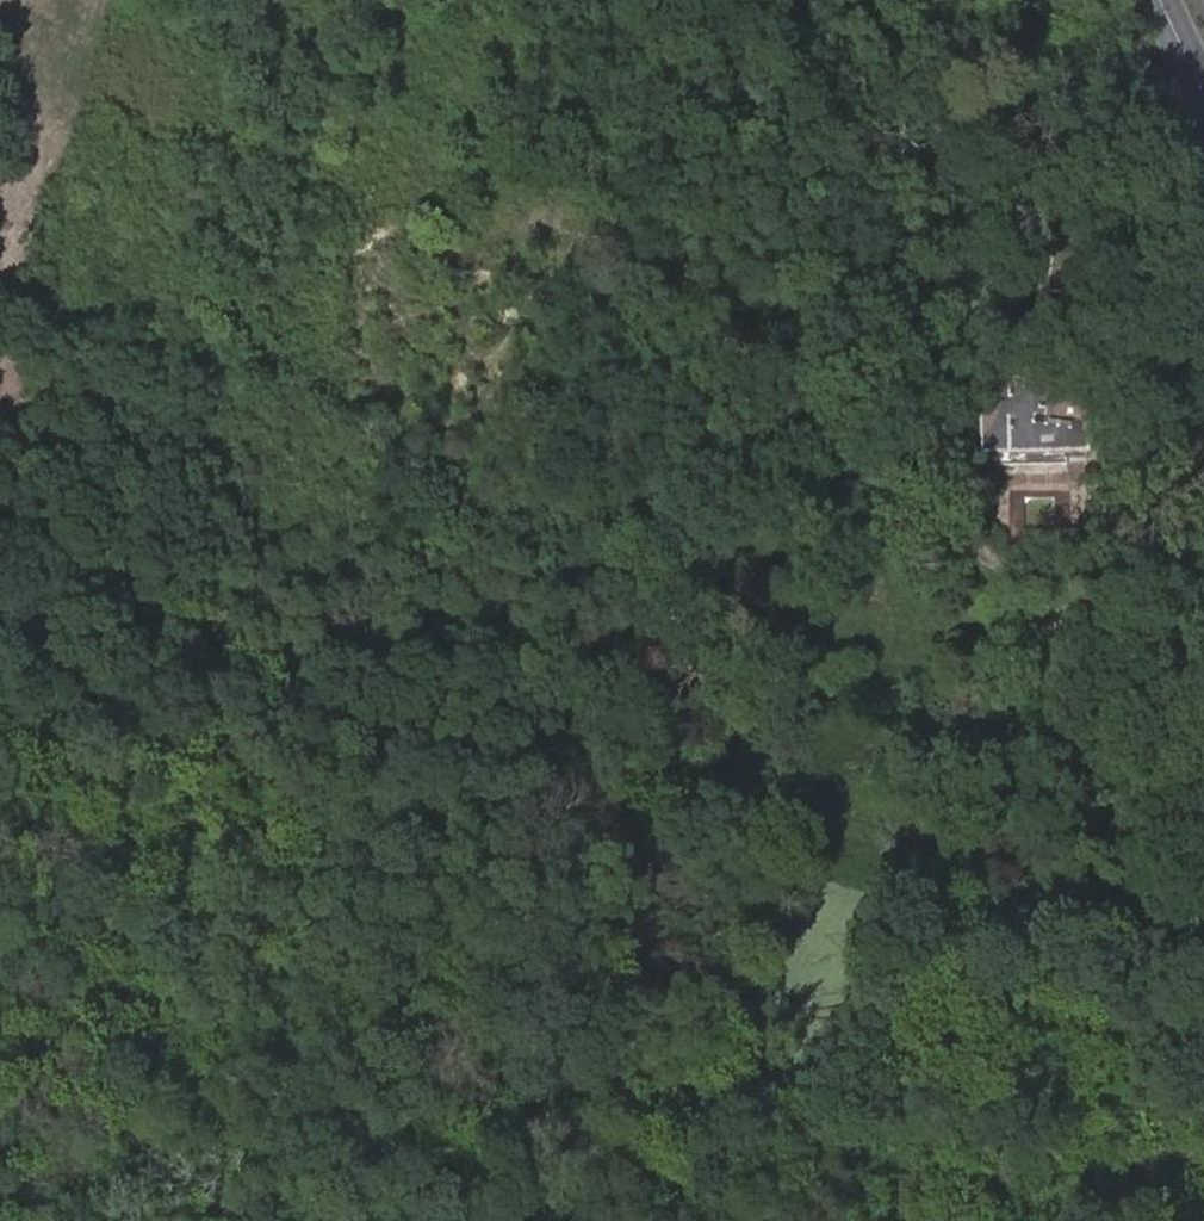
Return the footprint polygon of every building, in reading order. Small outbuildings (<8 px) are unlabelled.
[(1086,454),(1084,380),(976,380),(977,455),(1086,454)]
